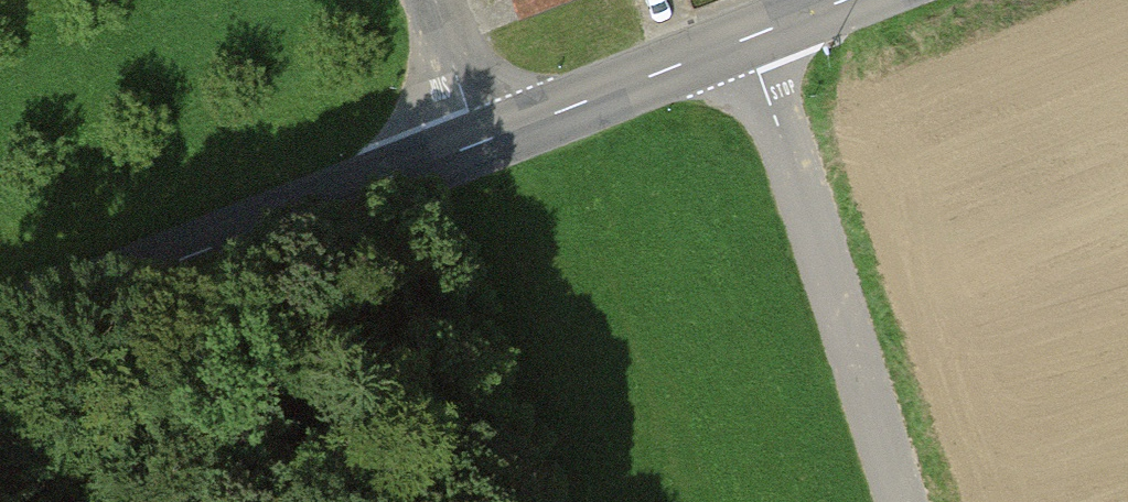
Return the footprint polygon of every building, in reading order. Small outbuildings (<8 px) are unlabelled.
[(508,11),(536,0),(503,0),(508,11)]
